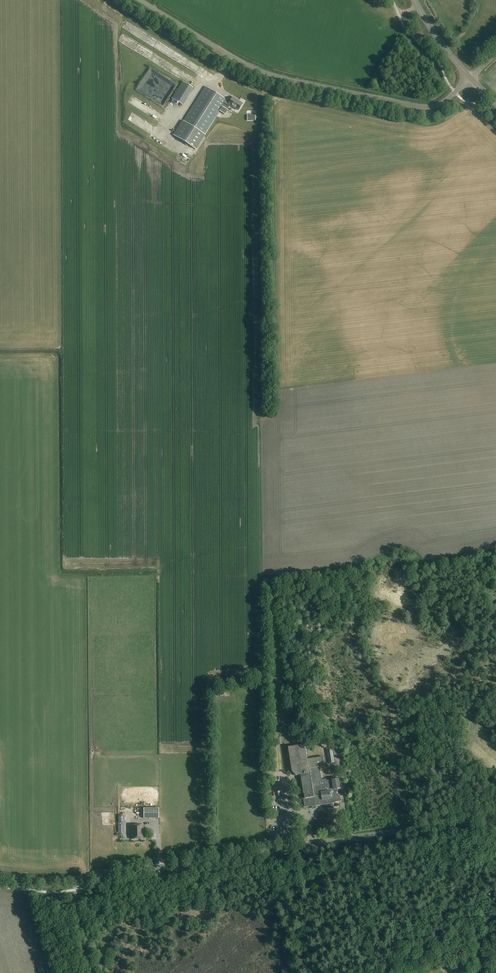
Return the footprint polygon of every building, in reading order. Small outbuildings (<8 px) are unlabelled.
[(141,40),(153,47),(156,41),(145,34),(142,39),(141,40)] [(162,67),(162,68),(164,65),(157,59),(152,64),(159,70),(162,67)] [(161,102),(172,88),(163,82),(162,83),(161,83),(155,90),(153,88),(150,86),(147,90),(150,91),(149,92),(161,102)] [(181,85),(172,103),(183,109),(193,91),(181,85)] [(229,102),(225,100),(226,99),(206,86),(184,121),(183,120),(173,135),(196,150),(206,135),(204,134),(222,106),(227,110),(230,105),(238,110),(243,103),(237,100),(237,99),(233,96),(229,102)] [(157,121),(161,117),(152,110),(149,107),(147,111),(151,114),(150,116),(157,121)] [(226,119),(229,113),(223,110),(219,115),(226,119)] [(308,759),(305,744),(289,747),(292,771),(293,771),(294,773),(293,773),(293,774),(294,774),(296,775),(296,776),(296,775),(298,775),(301,775),(304,793),(305,798),(303,798),(305,807),(304,807),(310,806),(312,806),(312,808),(314,807),(316,807),(316,805),(336,802),(341,801),(340,795),(339,796),(338,788),(340,788),(339,778),(326,780),(326,781),(322,782),(320,767),(325,766),(324,756),(308,759)] [(330,764),(335,763),(333,749),(327,750),(328,757),(330,764)] [(156,803),(141,803),(141,813),(156,813),(156,803)] [(132,839),(144,839),(143,825),(132,825),(132,839)]
